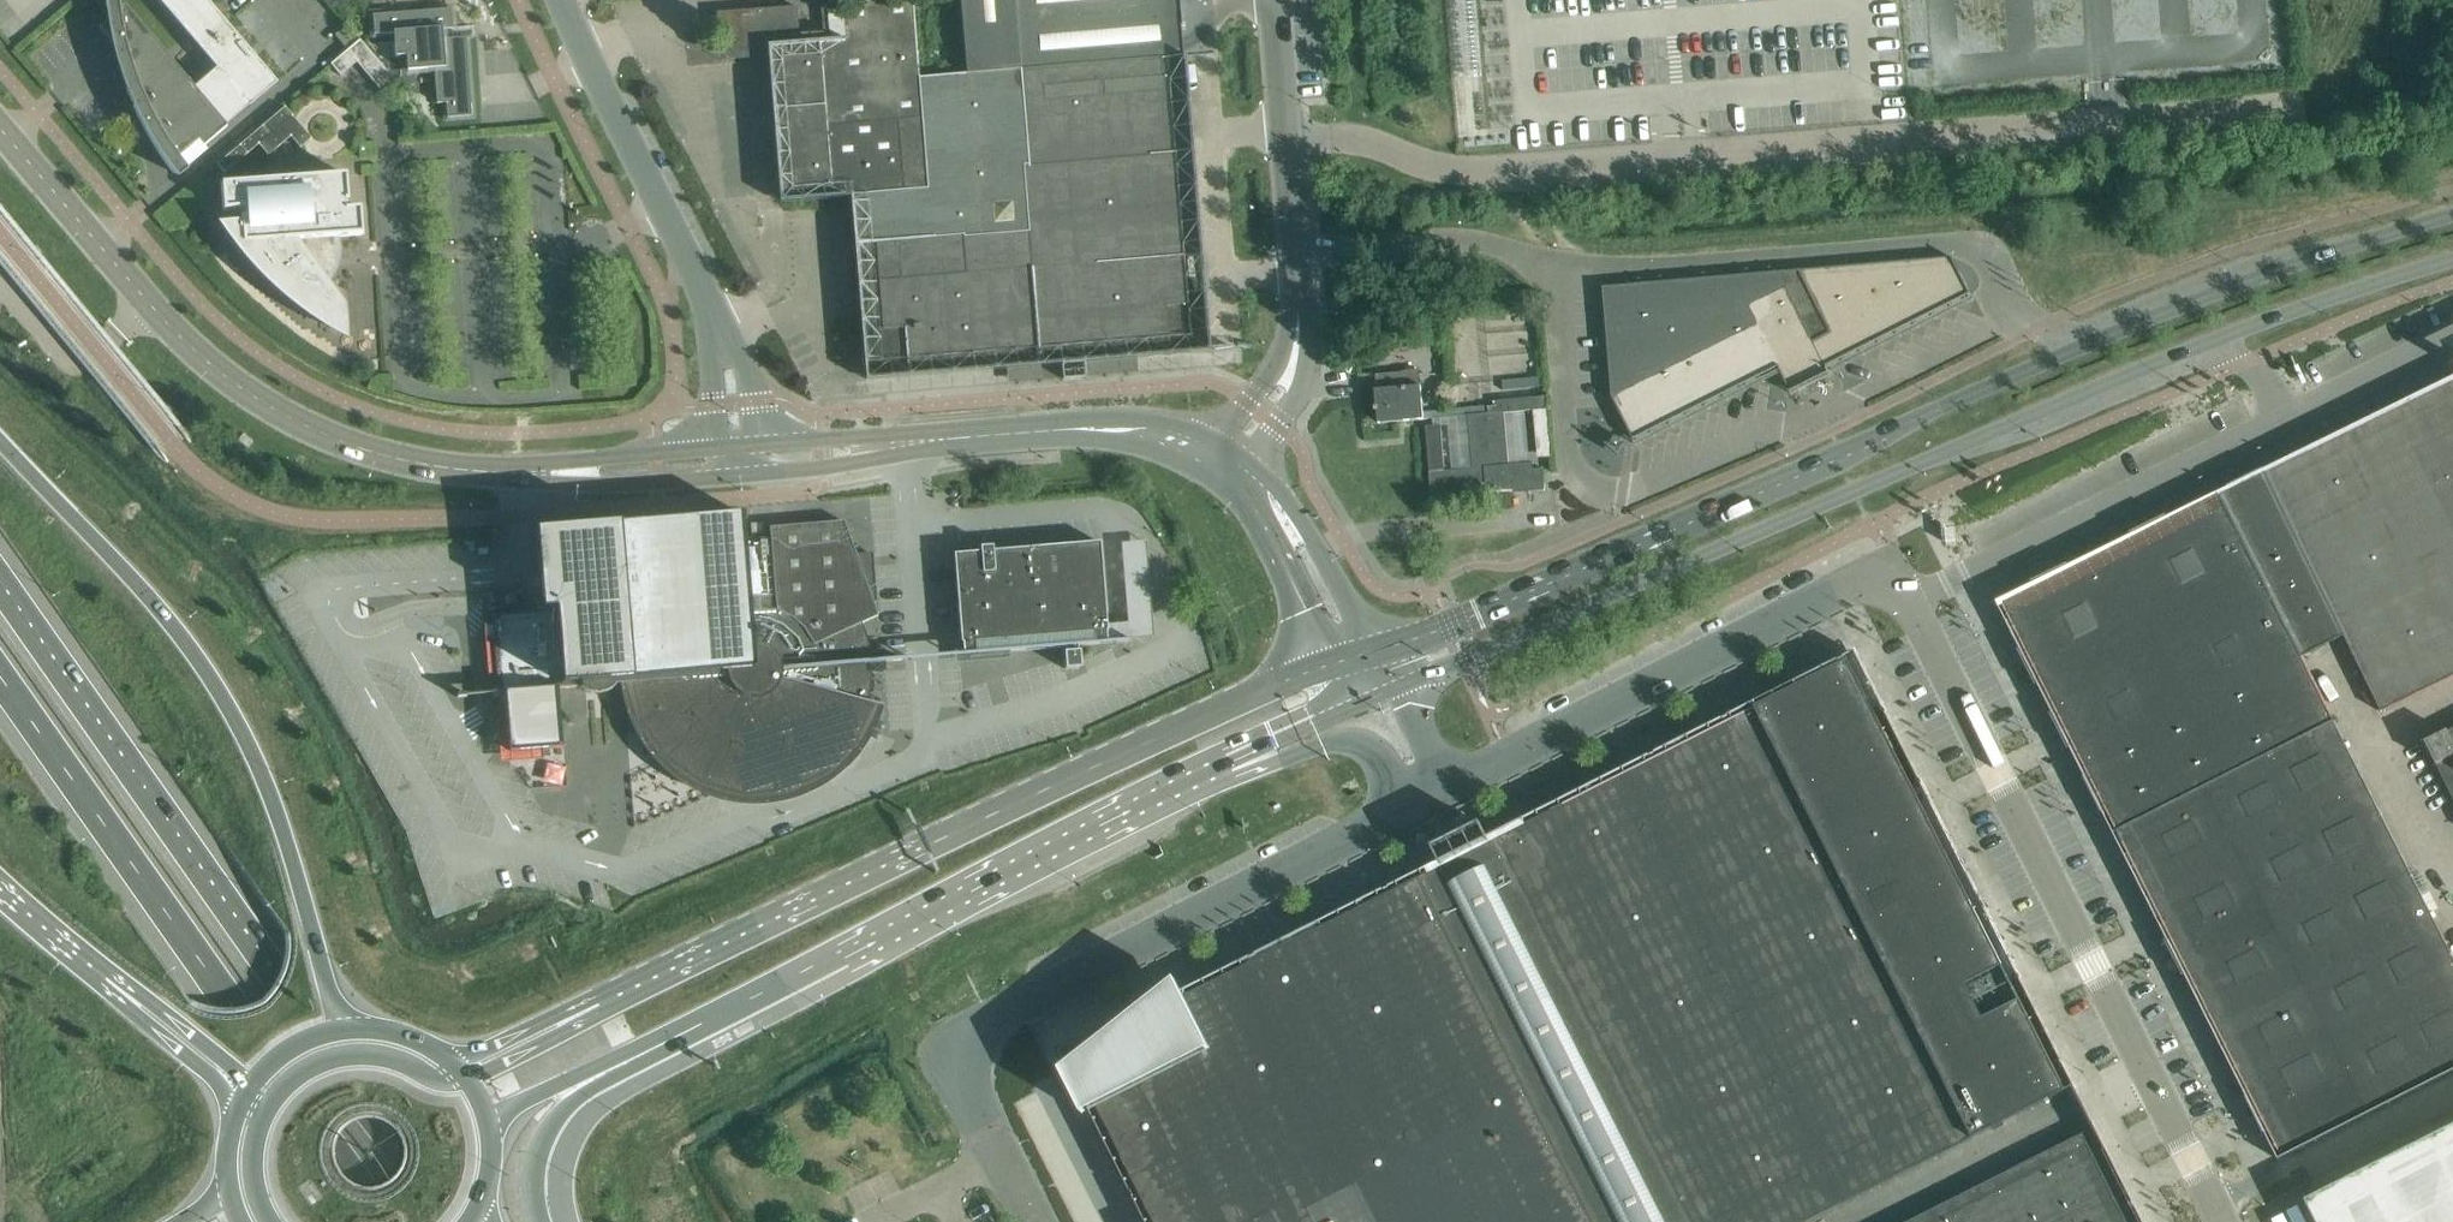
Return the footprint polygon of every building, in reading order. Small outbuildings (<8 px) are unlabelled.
[(99,28),(112,43),(120,71),(129,98),(142,124),(156,149),(172,172),(183,164),(178,158),(198,141),(203,147),(227,126),(278,84),(207,0),(157,0),(217,70),(195,88),(125,6),(117,12),(108,20),(99,28)] [(935,0),(882,0),(841,3),(844,42),(822,43),(821,38),(800,40),(797,6),(717,13),(719,44),(738,43),(739,59),(770,57),(781,200),(852,195),(867,378),(1207,350),(1202,293),(1187,294),(1184,257),(1199,256),(1190,151),(1180,152),(1178,128),(1188,127),(1182,57),(941,77),(935,0)] [(1182,57),(1177,0),(935,0),(941,77),(1182,57)] [(2238,0),(2190,0),(2191,26),(2219,25),(2219,17),(2239,16),(2238,0)] [(447,118),(472,116),(466,37),(443,39),(442,29),(453,28),(452,8),(373,15),(374,34),(394,33),(395,57),(406,56),(408,71),(434,69),(437,104),(446,103),(447,118)] [(360,39),(349,49),(331,64),(341,76),(342,75),(338,71),(353,59),(384,94),(397,83),(360,39)] [(300,148),(311,138),(285,107),(217,164),(225,173),(259,145),(268,156),(291,137),(300,148)] [(328,323),(351,336),(351,335),(347,333),(347,330),(346,307),(325,279),(329,276),(332,272),(335,267),(336,261),(337,256),(337,250),(336,244),(334,237),(362,235),(360,208),(346,209),(346,202),(348,201),(346,174),(221,184),(223,211),(243,209),(243,217),(241,217),(241,222),(226,223),(223,219),(222,220),(240,245),(262,270),(285,292),(306,308),(328,323)] [(1612,397),(1633,440),(1778,368),(1790,390),(1793,389),(1791,384),(1822,369),(1824,373),(1828,372),(1825,367),(1970,295),(1952,258),(1774,273),(1771,267),(1756,274),(1751,275),(1748,269),(1734,276),(1708,278),(1705,273),(1690,280),(1664,282),(1661,276),(1647,284),(1643,284),(1640,278),(1625,285),(1603,287),(1612,397)] [(1475,281),(1476,294),(1489,293),(1488,280),(1475,281)] [(1448,284),(1434,285),(1435,302),(1449,301),(1448,284)] [(1351,292),(1337,293),(1339,320),(1354,319),(1351,292)] [(1487,492),(1513,490),(1513,486),(1527,485),(1528,491),(1544,489),(1544,491),(1545,491),(1543,469),(1534,470),(1534,463),(1524,464),(1520,411),(1548,409),(1547,396),(1496,401),(1496,405),(1424,412),(1420,369),(1376,373),(1377,389),(1375,389),(1377,405),(1375,406),(1375,409),(1377,409),(1379,424),(1434,419),(1434,426),(1425,427),(1431,497),(1460,495),(1460,494),(1487,491),(1487,492)] [(2435,388),(2437,392),(2419,401),(2417,397),(2263,472),(2348,644),(2381,712),(2452,676),(2452,379),(2435,388)] [(2220,494),(2302,658),(2343,637),(2262,473),(2220,494)] [(2219,494),(2001,601),(2280,1152),(2452,1065),(2452,959),(2306,665),(2219,494)] [(843,521),(769,527),(769,526),(743,528),(742,510),(739,511),(739,515),(547,531),(551,576),(538,577),(540,611),(490,615),(491,625),(484,626),(485,638),(492,638),(496,687),(489,687),(490,700),(497,699),(498,708),(505,708),(508,753),(562,749),(557,689),(630,683),(640,723),(646,731),(641,734),(655,754),(660,751),(665,759),(700,784),(742,795),(785,792),(824,774),(854,744),(873,703),(866,701),(868,692),(870,682),(871,670),(869,655),(867,643),(864,633),(860,624),(877,616),(872,603),(874,603),(870,553),(855,555),(843,521)] [(980,548),(980,552),(953,554),(961,643),(962,655),(1009,651),(1009,652),(1064,647),(1065,652),(1064,652),(1065,669),(1080,668),(1079,651),(1077,651),(1077,647),(1129,642),(1129,640),(1106,641),(1105,632),(1107,631),(1099,542),(992,551),(992,547),(980,548)] [(1061,1053),(1146,1221),(1808,1221),(2035,1107),(2072,1089),(2074,1092),(2074,1093),(2076,1092),(2018,976),(2013,978),(2009,980),(1912,787),(1920,783),(1883,710),(1881,711),(1875,714),(1860,684),(1848,660),(1800,684),(1798,685),(1796,681),(1586,788),(1521,820),(1522,821),(1524,824),(1472,851),(1464,835),(1450,843),(1436,850),(1442,863),(1443,865),(1438,867),(1429,872),(1427,868),(1316,924),(1318,929),(1245,965),(1243,961),(1062,1053),(1061,1053)] [(2425,743),(2452,799),(2452,729),(2425,743)] [(2091,1122),(2089,1123),(2093,1129),(1909,1221),(2142,1221),(2091,1122)] [(2305,1201),(2315,1221),(2452,1221),(2452,1126),(2305,1201)] [(2290,1174),(2297,1188),(2311,1181),(2304,1167),(2290,1174)]
